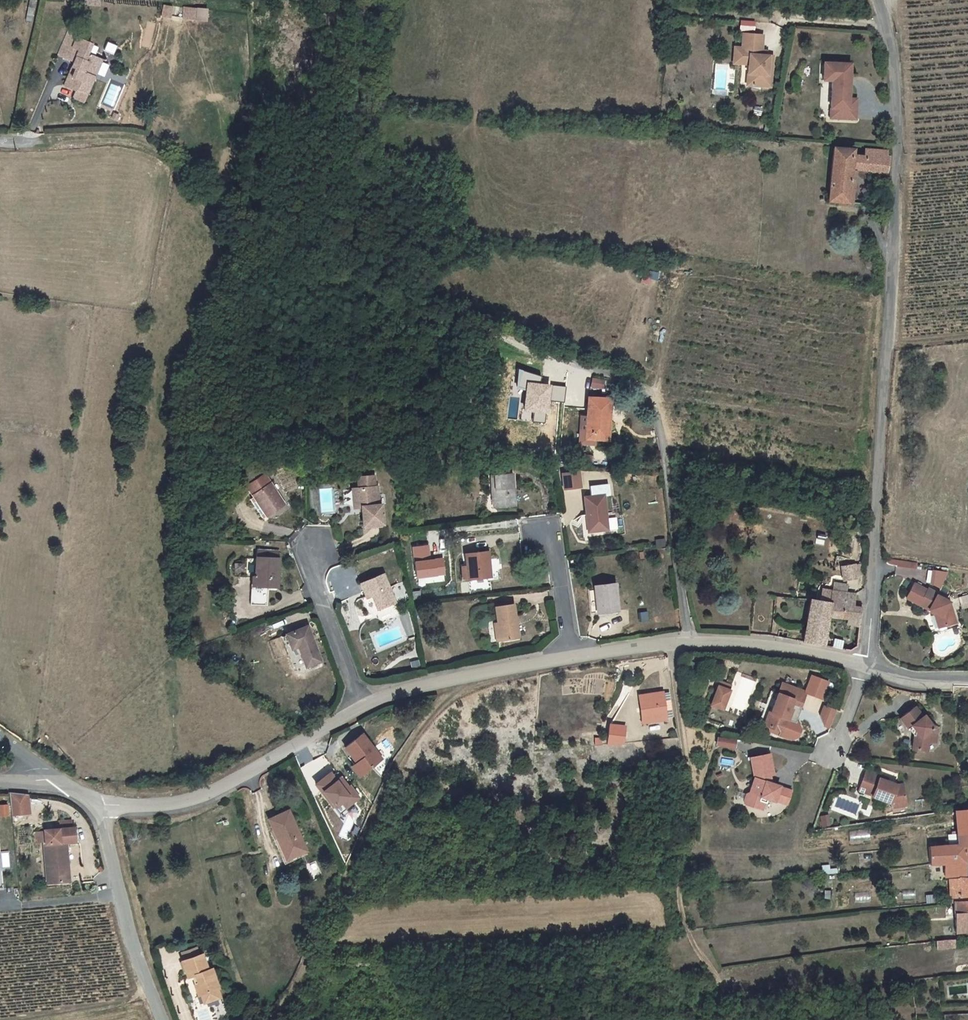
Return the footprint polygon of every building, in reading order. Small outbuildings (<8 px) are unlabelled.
[(36,1),(33,0),(30,0),(26,18),(32,20),(36,1)] [(160,21),(171,22),(174,6),(163,5),(160,21)] [(182,21),(209,21),(208,8),(182,8),(182,21)] [(94,89),(101,72),(88,66),(85,73),(79,71),(81,64),(75,61),(79,49),(69,44),(58,70),(73,77),(71,82),(75,84),(72,91),(68,90),(63,101),(76,107),(77,104),(89,109),(97,91),(94,89)] [(742,74),(742,83),(746,83),(745,104),(769,106),(771,75),(764,74),(759,74),(760,69),(761,54),(744,53),(743,67),(739,67),(739,74),(742,74)] [(739,74),(739,67),(732,66),(731,82),(742,83),(742,74),(739,74)] [(97,91),(105,73),(101,72),(94,89),(97,91)] [(821,98),(830,98),(829,126),(839,126),(839,136),(854,137),(854,117),(846,116),(848,81),(821,80),(821,98)] [(839,126),(829,126),(828,136),(839,136),(839,126)] [(884,189),(886,172),(884,172),(884,168),(855,166),(854,171),(851,170),(851,166),(830,165),(825,217),(845,219),(848,186),(884,189)] [(651,284),(653,271),(643,269),(641,283),(651,284)] [(601,396),(604,380),(591,378),(588,393),(601,396)] [(587,415),(586,439),(609,440),(610,398),(591,397),(590,414),(587,415)] [(583,488),(581,472),(563,473),(564,489),(583,488)] [(513,475),(490,476),(491,493),(495,493),(496,511),(515,510),(513,475)] [(264,477),(246,489),(266,519),(284,507),(264,477)] [(356,491),(357,509),(361,509),(362,528),(382,527),(380,507),(378,508),(377,489),(375,490),(374,478),(358,479),(358,490),(356,491)] [(347,491),(348,510),(357,509),(356,491),(347,491)] [(584,498),(587,532),(606,530),(603,495),(584,498)] [(489,553),(467,556),(468,566),(461,566),(463,583),(492,579),(489,553)] [(278,561),(255,560),(254,580),(250,579),(250,591),(266,591),(266,588),(277,588),(278,561)] [(841,567),(843,581),(854,579),(852,565),(841,567)] [(935,568),(928,583),(941,589),(948,573),(935,568)] [(382,574),(359,585),(363,593),(366,599),(371,596),(378,610),(395,601),(382,574)] [(926,590),(911,583),(904,598),(933,612),(934,617),(940,615),(944,626),(955,623),(948,601),(935,595),(936,593),(927,588),(926,590)] [(613,586),(591,588),(595,615),(616,612),(613,586)] [(801,643),(824,646),(827,616),(847,621),(846,625),(858,626),(861,607),(853,607),(854,593),(831,591),(829,604),(808,601),(801,643)] [(967,595),(959,598),(962,609),(967,607),(967,596),(967,595)] [(513,603),(495,606),(499,640),(518,638),(513,603)] [(638,622),(649,621),(648,611),(637,612),(638,622)] [(944,626),(940,615),(934,617),(937,629),(944,626)] [(306,624),(285,632),(290,647),(297,644),(304,665),(320,659),(306,624)] [(843,648),(844,640),(835,639),(834,646),(843,648)] [(719,681),(717,685),(729,690),(731,685),(719,681)] [(802,690),(781,682),(769,713),(767,711),(762,724),(781,732),(786,718),(787,719),(790,708),(789,707),(791,703),(796,705),(802,690)] [(717,685),(714,695),(725,700),(729,690),(717,685)] [(665,718),(660,692),(638,694),(642,721),(665,718)] [(714,695),(710,704),(722,708),(725,700),(714,695)] [(822,725),(828,728),(835,710),(824,705),(820,714),(822,725)] [(914,706),(899,717),(907,727),(912,724),(914,728),(911,747),(925,750),(927,739),(934,740),(936,727),(933,723),(931,726),(923,714),(921,715),(914,706)] [(606,743),(621,742),(622,724),(607,723),(606,743)] [(343,746),(355,761),(363,772),(381,758),(361,733),(343,746)] [(735,739),(716,736),(715,744),(733,747),(735,739)] [(768,753),(749,757),(754,779),(750,792),(746,794),(744,801),(745,806),(755,808),(760,797),(774,801),(779,787),(767,783),(766,776),(772,775),(768,753)] [(363,772),(355,761),(349,766),(357,776),(363,772)] [(314,782),(336,810),(341,806),(345,811),(359,801),(333,768),(314,782)] [(886,777),(864,769),(857,789),(870,794),(870,796),(888,802),(893,806),(906,804),(902,782),(894,784),(885,780),(886,777)] [(791,791),(779,787),(774,801),(786,805),(791,791)] [(12,814),(22,813),(21,806),(29,806),(27,793),(9,792),(12,814)] [(0,802),(0,816),(8,815),(7,801),(0,802)] [(955,827),(967,826),(967,808),(954,809),(955,827)] [(266,820),(278,845),(283,843),(290,857),(307,849),(286,810),(266,820)] [(830,813),(819,814),(820,825),(831,825),(830,813)] [(43,837),(46,880),(70,879),(68,861),(67,861),(66,839),(75,839),(74,825),(72,825),(72,818),(59,819),(59,826),(44,827),(44,828),(35,829),(36,838),(43,837)] [(957,843),(967,845),(967,826),(955,827),(957,843)] [(283,843),(278,845),(285,860),(290,857),(283,843)] [(929,845),(930,864),(944,863),(945,876),(966,875),(965,857),(967,857),(967,845),(957,843),(929,845)] [(306,866),(314,880),(323,874),(314,861),(306,866)] [(83,866),(86,876),(97,872),(94,863),(83,866)] [(949,879),(949,901),(953,901),(967,900),(967,878),(961,877),(949,879)] [(870,903),(870,890),(854,891),(855,903),(870,903)] [(955,932),(967,931),(967,900),(953,901),(955,932)] [(954,938),(935,941),(936,949),(954,947),(954,938)] [(199,942),(183,946),(185,955),(201,951),(199,942)] [(185,955),(183,955),(188,973),(192,972),(199,998),(201,998),(203,1006),(219,1002),(217,994),(219,993),(212,966),(208,967),(203,950),(201,951),(185,955)] [(180,953),(173,954),(174,973),(182,972),(180,953)]
